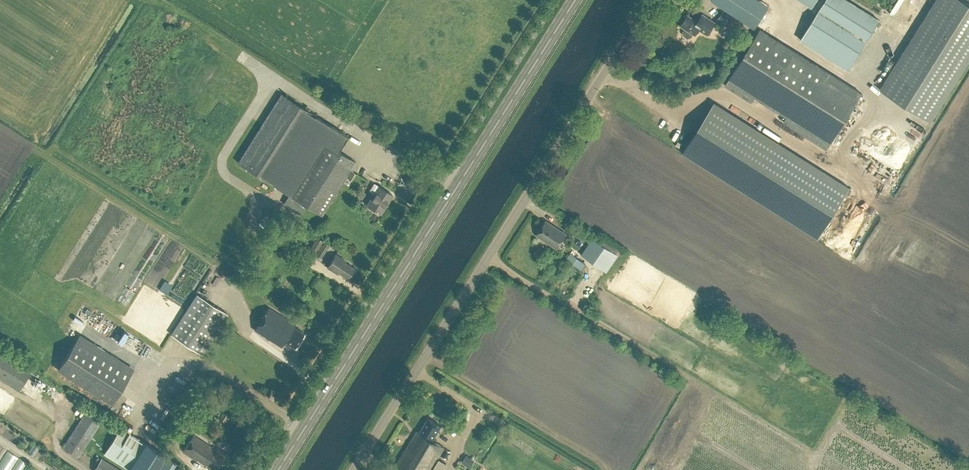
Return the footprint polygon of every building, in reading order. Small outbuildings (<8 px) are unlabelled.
[(770,4),(764,0),(711,0),(711,1),(755,28),(770,4)] [(811,7),(814,3),(820,7),(800,40),(847,69),(879,20),(847,0),(801,0),(811,7)] [(968,62),(968,4),(962,0),(936,0),(881,89),(932,121),(968,62)] [(903,0),(898,0),(890,14),(893,16),(903,0)] [(732,29),(736,22),(721,13),(717,20),(732,29)] [(715,22),(702,14),(698,20),(688,14),(680,25),(685,28),(683,31),(683,33),(684,35),(687,37),(689,37),(691,36),(693,33),(695,35),(699,28),(707,34),(715,22)] [(827,149),(862,93),(761,28),(725,84),(767,111),(769,108),(778,114),(776,117),(827,149)] [(732,35),(728,42),(735,46),(739,39),(732,35)] [(322,214),(357,160),(338,148),(347,135),(282,93),(238,162),(289,194),(283,203),(301,214),(307,204),(322,214)] [(715,100),(683,151),(818,237),(850,186),(715,100)] [(896,151),(902,144),(889,134),(883,141),(896,151)] [(380,213),(392,194),(374,182),(369,190),(373,193),(366,204),(380,213)] [(355,195),(361,189),(357,185),(351,191),(355,195)] [(556,247),(565,233),(546,220),(537,234),(556,247)] [(321,259),(329,245),(317,237),(308,251),(321,259)] [(619,248),(604,237),(600,243),(594,238),(583,254),(605,269),(619,248)] [(139,289),(162,247),(153,242),(129,283),(139,289)] [(347,277),(353,267),(344,261),(345,260),(334,253),(326,266),(337,273),(338,271),(347,277)] [(107,257),(100,272),(108,276),(115,261),(107,257)] [(203,355),(229,314),(197,294),(171,335),(203,355)] [(295,347),(304,333),(294,326),(295,324),(268,307),(254,329),(281,346),(284,341),(295,347)] [(63,310),(61,314),(74,320),(77,313),(70,310),(69,313),(63,310)] [(300,318),(303,313),(297,310),(295,315),(300,318)] [(59,318),(57,322),(66,327),(68,324),(59,318)] [(109,332),(101,342),(109,348),(117,338),(109,332)] [(112,403),(134,368),(80,334),(58,369),(112,403)] [(31,371),(0,351),(0,379),(18,391),(31,371)] [(274,401),(276,396),(270,392),(267,397),(274,401)] [(0,401),(0,426),(14,435),(13,435),(21,440),(32,421),(0,401)] [(197,423),(203,414),(192,408),(188,415),(192,418),(191,419),(197,423)] [(79,456),(102,419),(86,409),(62,446),(79,456)] [(226,422),(231,415),(225,411),(220,418),(226,422)] [(442,425),(428,416),(419,431),(417,429),(395,464),(404,469),(430,469),(445,446),(433,439),(442,425)] [(121,426),(104,454),(130,469),(190,469),(121,426)] [(215,449),(213,448),(214,447),(193,434),(182,451),(196,460),(197,459),(205,464),(208,461),(218,467),(227,452),(217,445),(215,449)] [(447,458),(451,450),(446,447),(441,455),(447,458)] [(466,455),(461,463),(470,468),(474,460),(466,455)] [(101,457),(93,469),(121,469),(101,457)]
